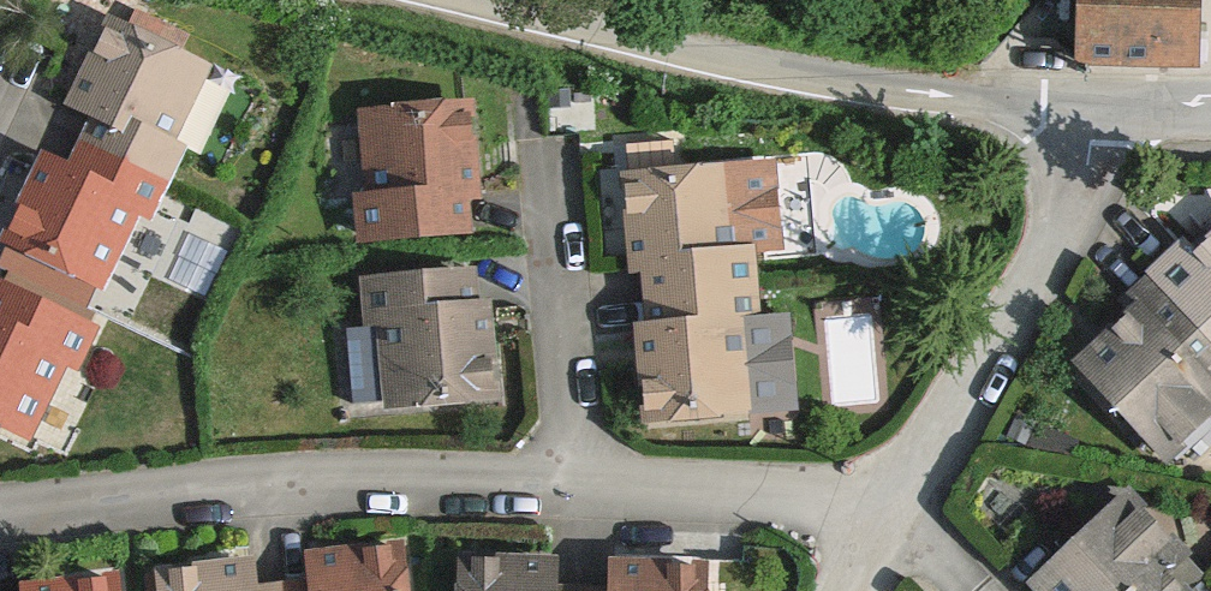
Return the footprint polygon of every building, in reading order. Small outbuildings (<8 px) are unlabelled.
[(1188,59),(1191,0),(1084,0),(1080,55),(1188,59)] [(178,156),(167,149),(203,72),(113,29),(75,106),(101,121),(74,177),(48,166),(10,245),(100,287),(138,209),(149,214),(178,156)] [(465,195),(477,193),(468,109),(369,117),(377,202),(364,203),(366,238),(468,230),(465,195)] [(750,257),(738,257),(737,249),(779,246),(772,174),(730,178),(730,173),(678,177),(675,141),(627,145),(637,268),(651,267),(657,331),(644,332),(651,417),(752,409),(745,337),(744,324),(757,324),(750,257)] [(1193,263),(1182,253),(1155,278),(1158,282),(1132,307),(1139,314),(1083,365),(1165,452),(1210,408),(1210,393),(1202,384),(1210,375),(1210,246),(1193,263)] [(486,310),(476,311),(473,278),(371,286),(373,319),(387,318),(387,326),(348,329),(354,404),(393,401),(394,404),(492,396),(486,310)] [(1,292),(0,294),(0,424),(30,438),(66,359),(77,364),(91,335),(1,292)] [(789,334),(745,337),(752,409),(794,405),(789,334)] [(1161,570),(1177,555),(1127,501),(1041,582),(1049,590),(1181,590),(1161,570)] [(293,590),(405,590),(400,549),(317,559),(321,588),(293,590)] [(556,567),(468,565),(467,590),(553,590),(556,567)] [(252,567),(164,577),(165,590),(254,590),(252,567)] [(706,571),(619,569),(619,590),(705,590),(706,571)]
